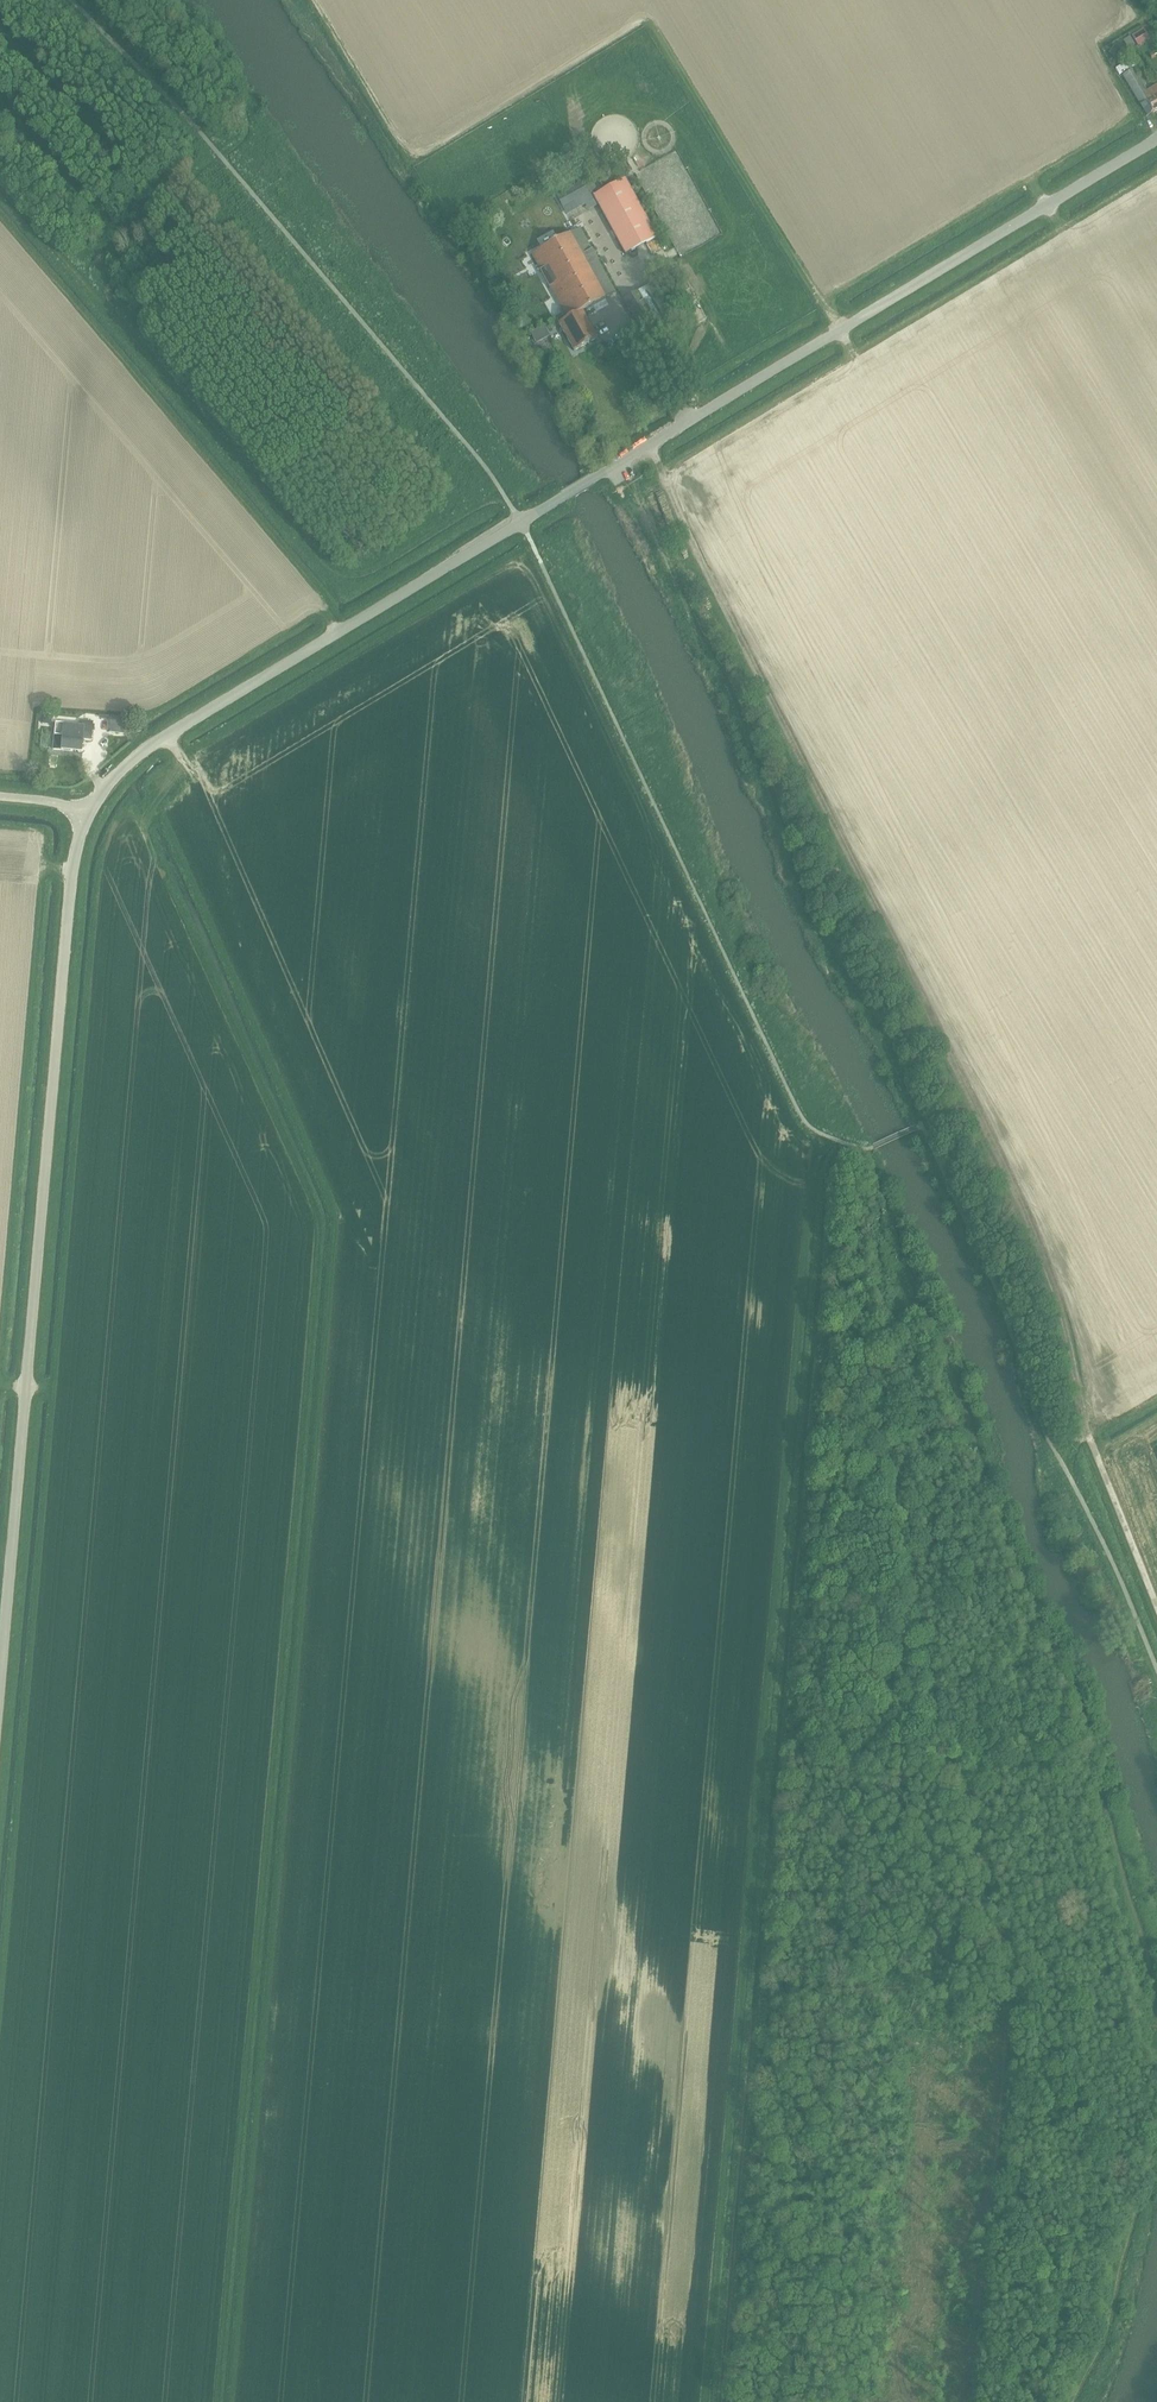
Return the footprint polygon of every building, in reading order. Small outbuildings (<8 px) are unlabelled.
[(1128,49),(1134,45),(1135,47),(1136,46),(1142,56),(1146,53),(1139,44),(1148,38),(1141,27),(1128,36),(1128,37),(1123,40),(1128,49)] [(1114,46),(1109,53),(1116,58),(1121,51),(1114,46)] [(1122,76),(1141,105),(1143,109),(1144,110),(1148,117),(1154,113),(1156,111),(1156,84),(1151,88),(1147,91),(1134,69),(1122,76)] [(561,193),(557,196),(564,209),(568,206),(589,195),(592,193),(591,190),(597,187),(592,177),(582,182),(561,193)] [(626,255),(657,238),(625,179),(594,196),(626,255)] [(615,293),(580,229),(532,255),(565,315),(557,320),(574,351),(598,338),(583,310),(615,293)] [(642,331),(673,313),(655,282),(624,300),(642,331)] [(544,325),(537,329),(543,340),(550,336),(544,325)] [(43,716),(42,724),(47,724),(51,721),(51,716),(43,716)] [(110,727),(109,731),(124,732),(125,729),(126,717),(111,716),(110,727)] [(54,746),(54,748),(62,749),(83,751),(84,738),(91,739),(92,729),(93,726),(93,721),(81,720),(80,724),(64,723),(56,722),(55,734),(54,746)] [(140,722),(135,725),(139,731),(143,728),(140,722)]
